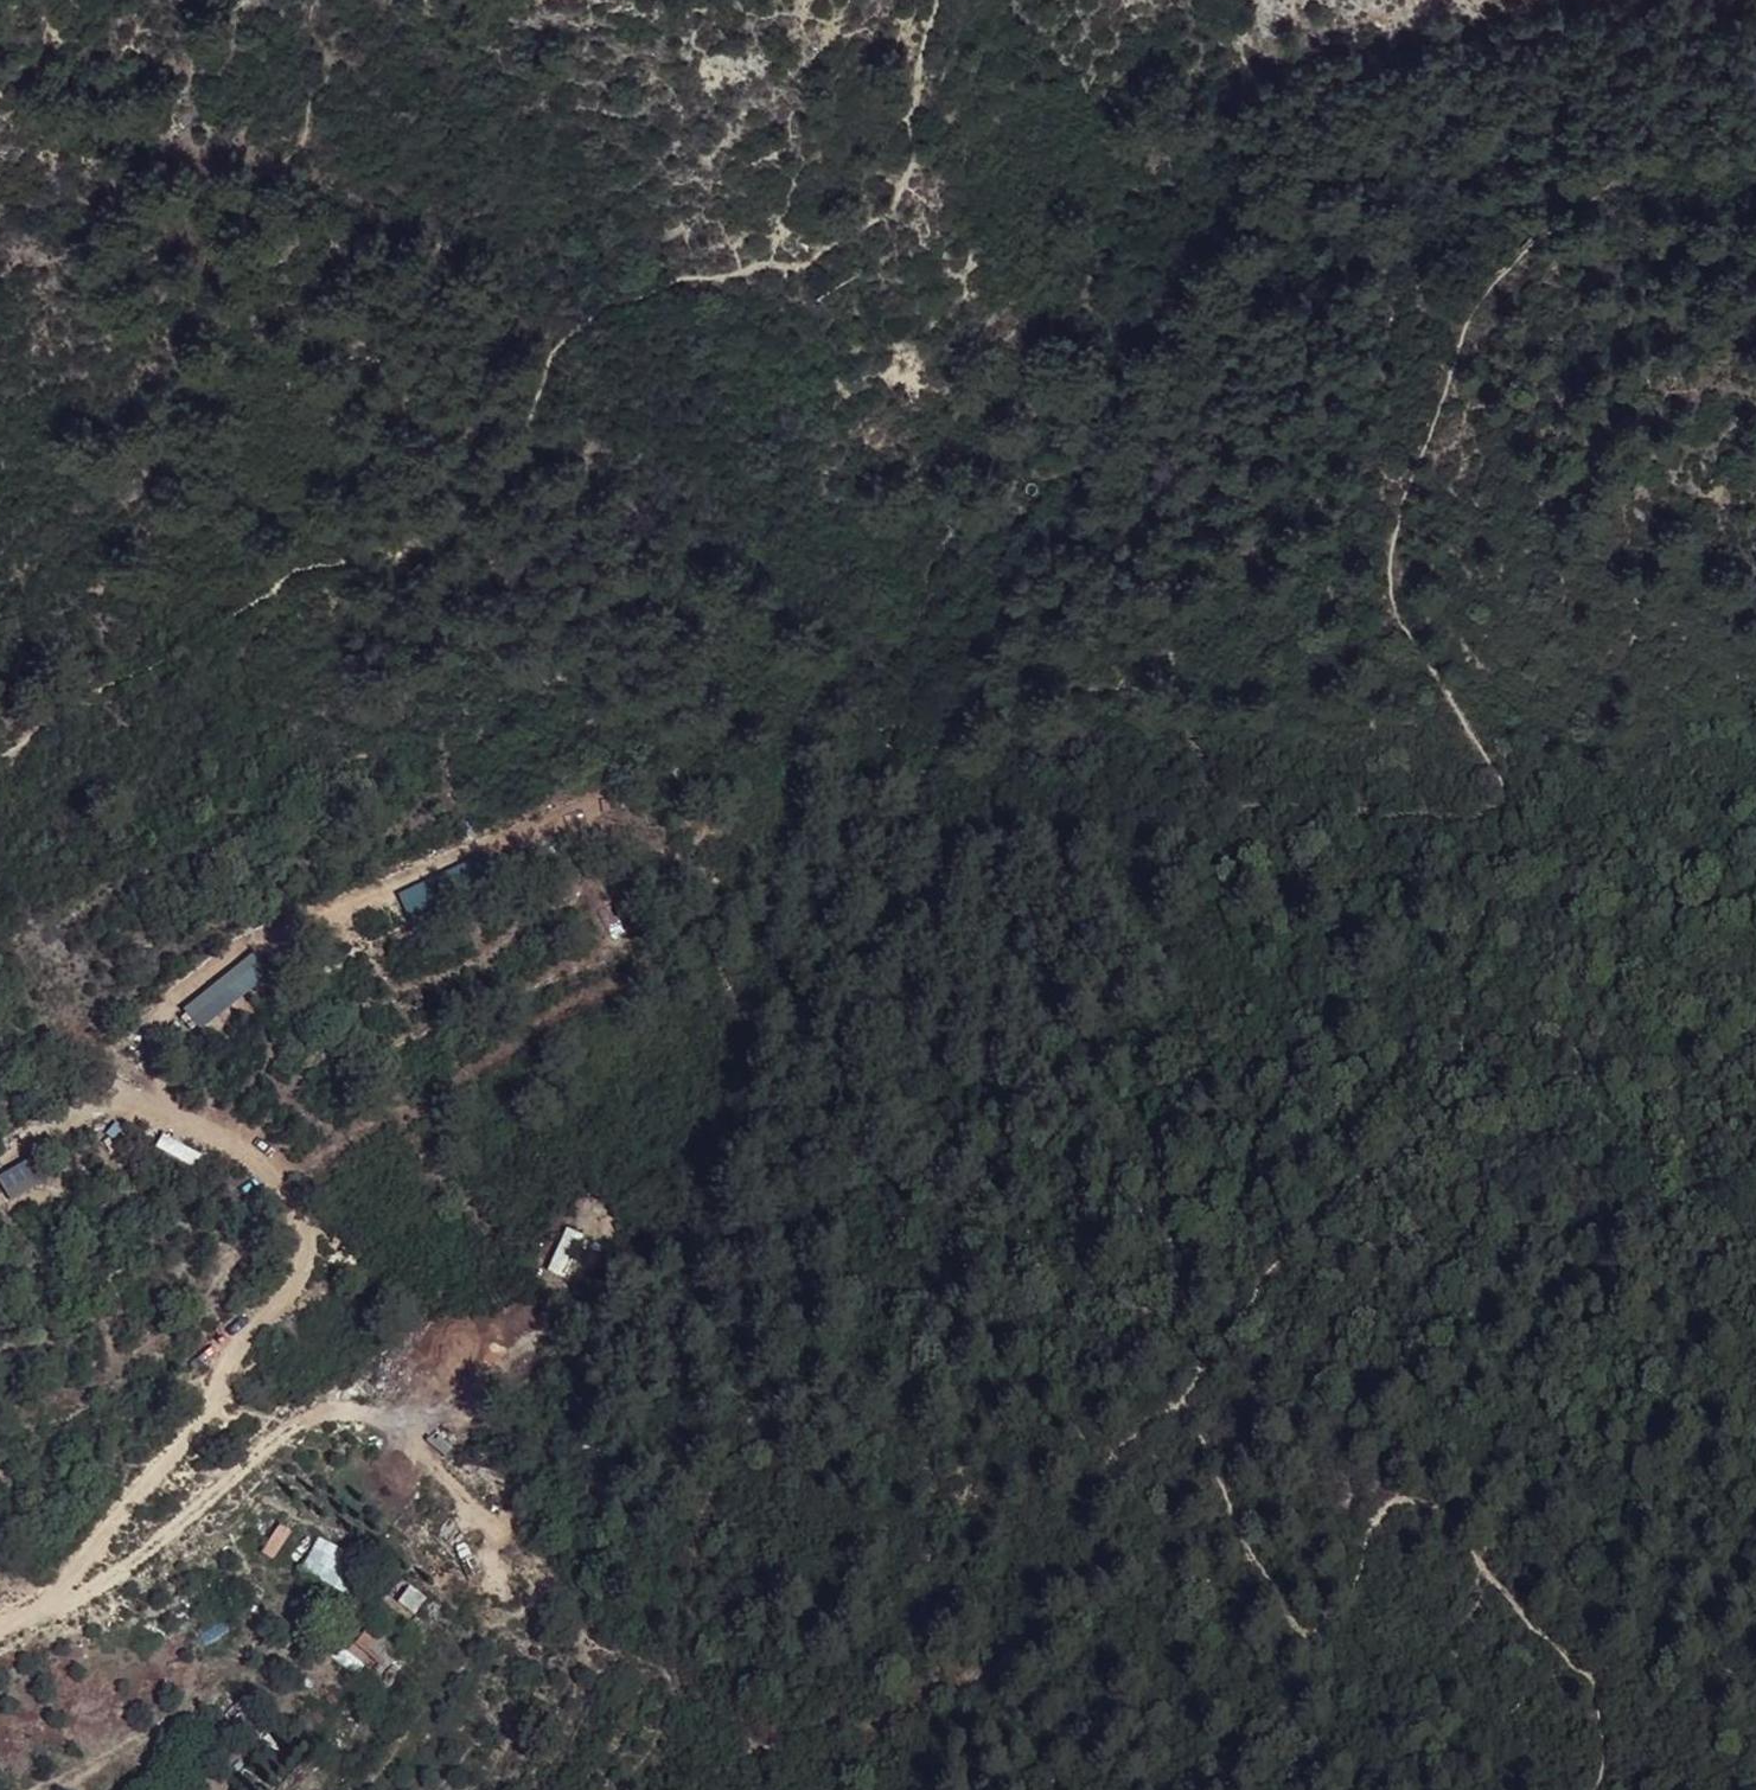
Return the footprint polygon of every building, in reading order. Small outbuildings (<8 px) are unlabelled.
[(319,1537),(301,1568),(345,1594),(364,1563),(319,1537)]
